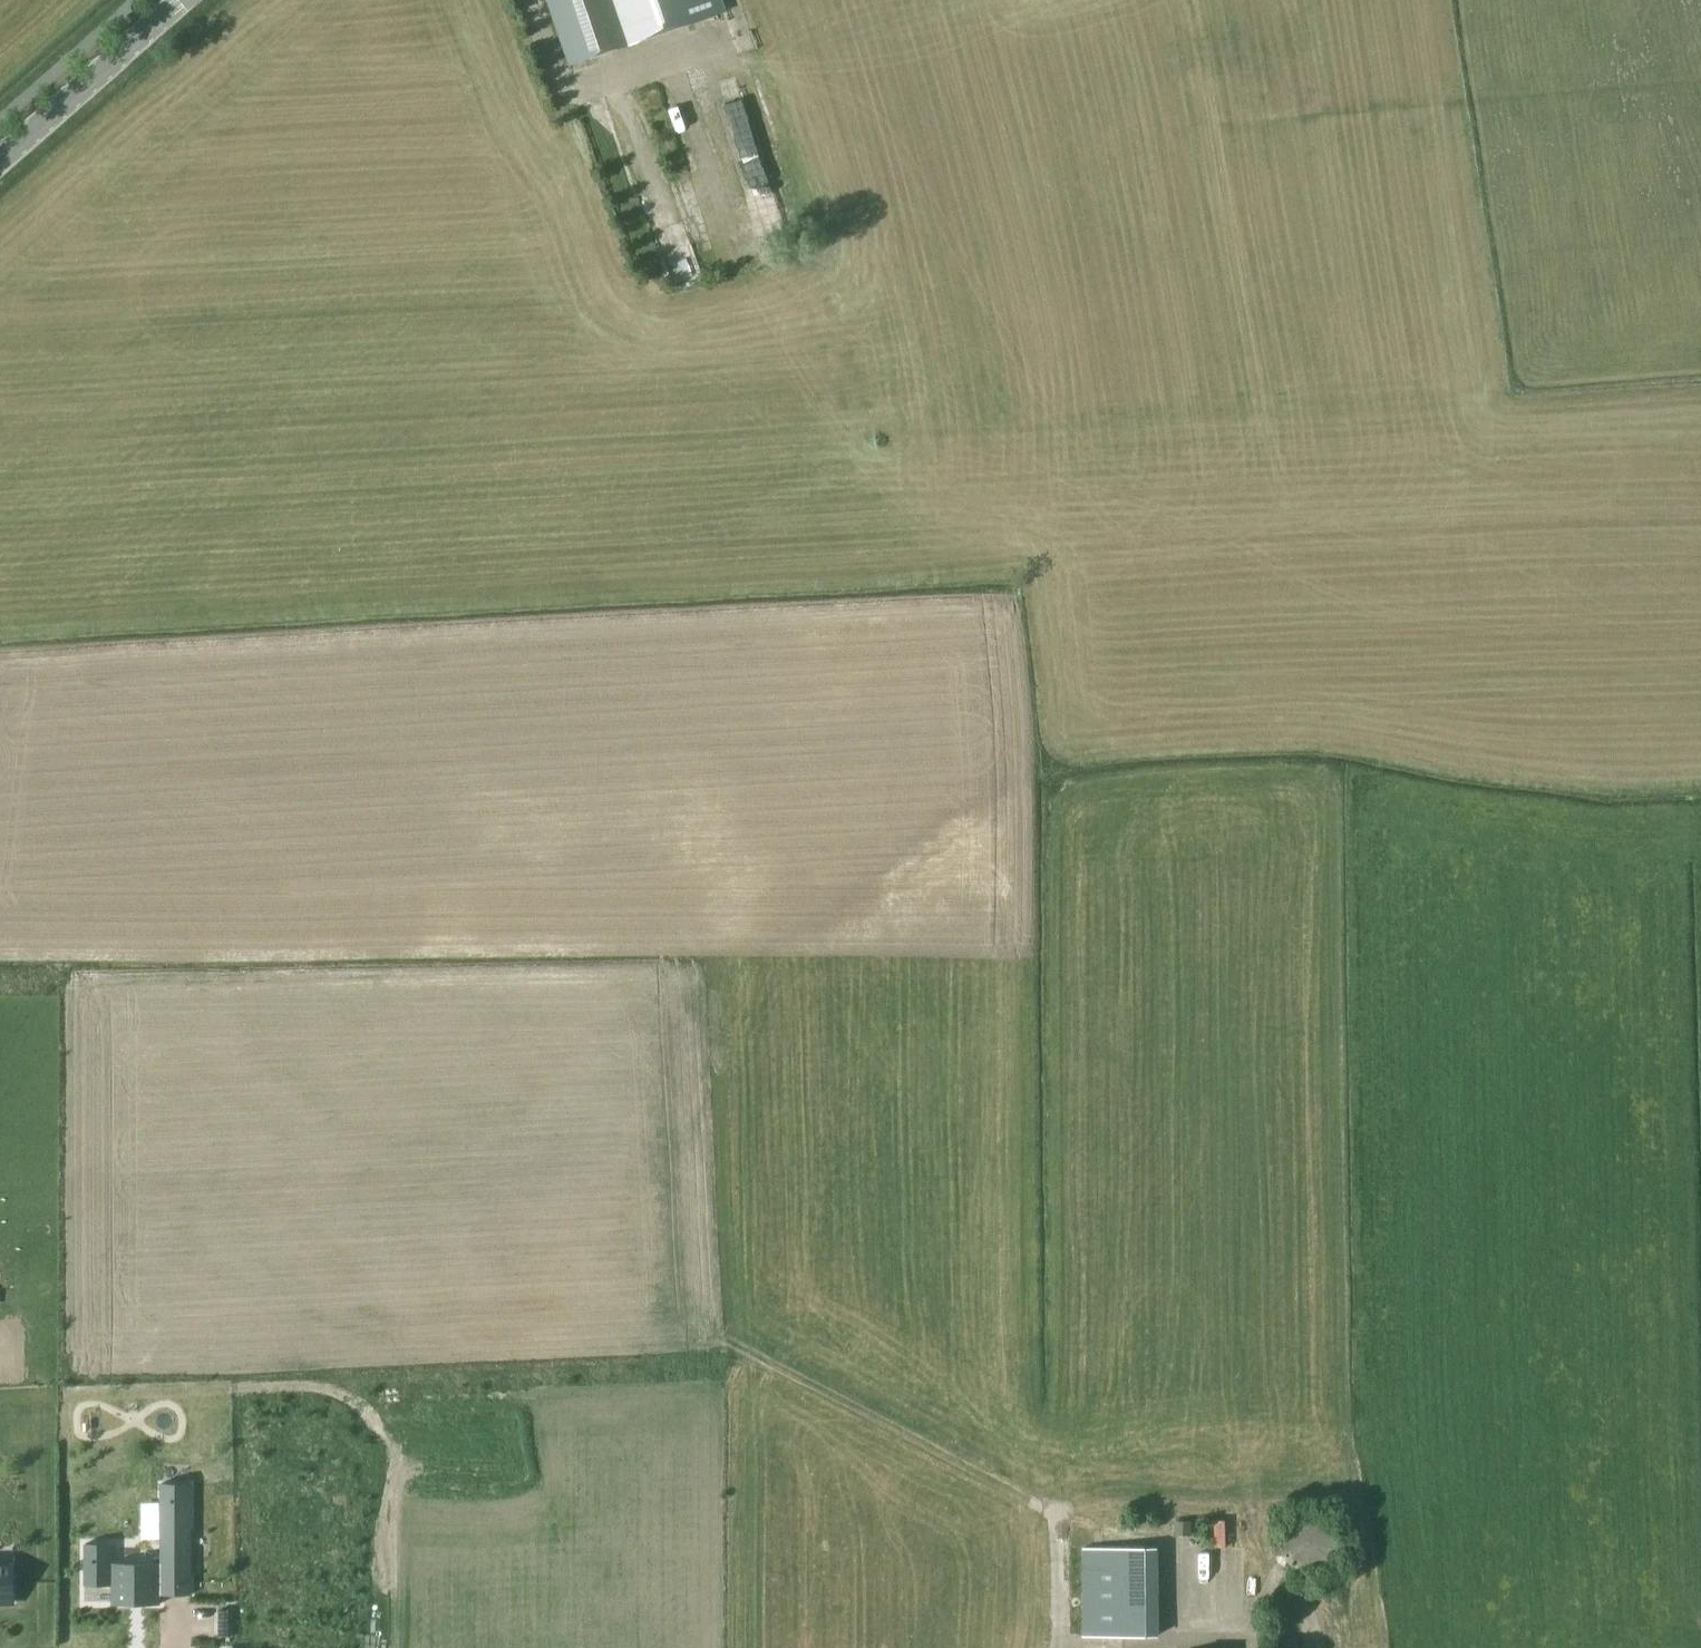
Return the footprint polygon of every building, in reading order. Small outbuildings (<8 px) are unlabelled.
[(571,65),(600,55),(726,11),(722,0),(549,0),(571,65)] [(85,1562),(85,1584),(113,1584),(113,1604),(130,1604),(144,1604),(161,1604),(161,1594),(192,1594),(192,1483),(162,1483),(162,1563),(112,1563),(112,1561),(87,1562),(85,1562)] [(1189,1519),(1176,1519),(1176,1533),(1188,1533),(1189,1519)] [(1158,1634),(1157,1547),(1084,1548),(1084,1634),(1158,1634)] [(14,1601),(14,1574),(14,1562),(0,1562),(0,1601),(14,1601)]
